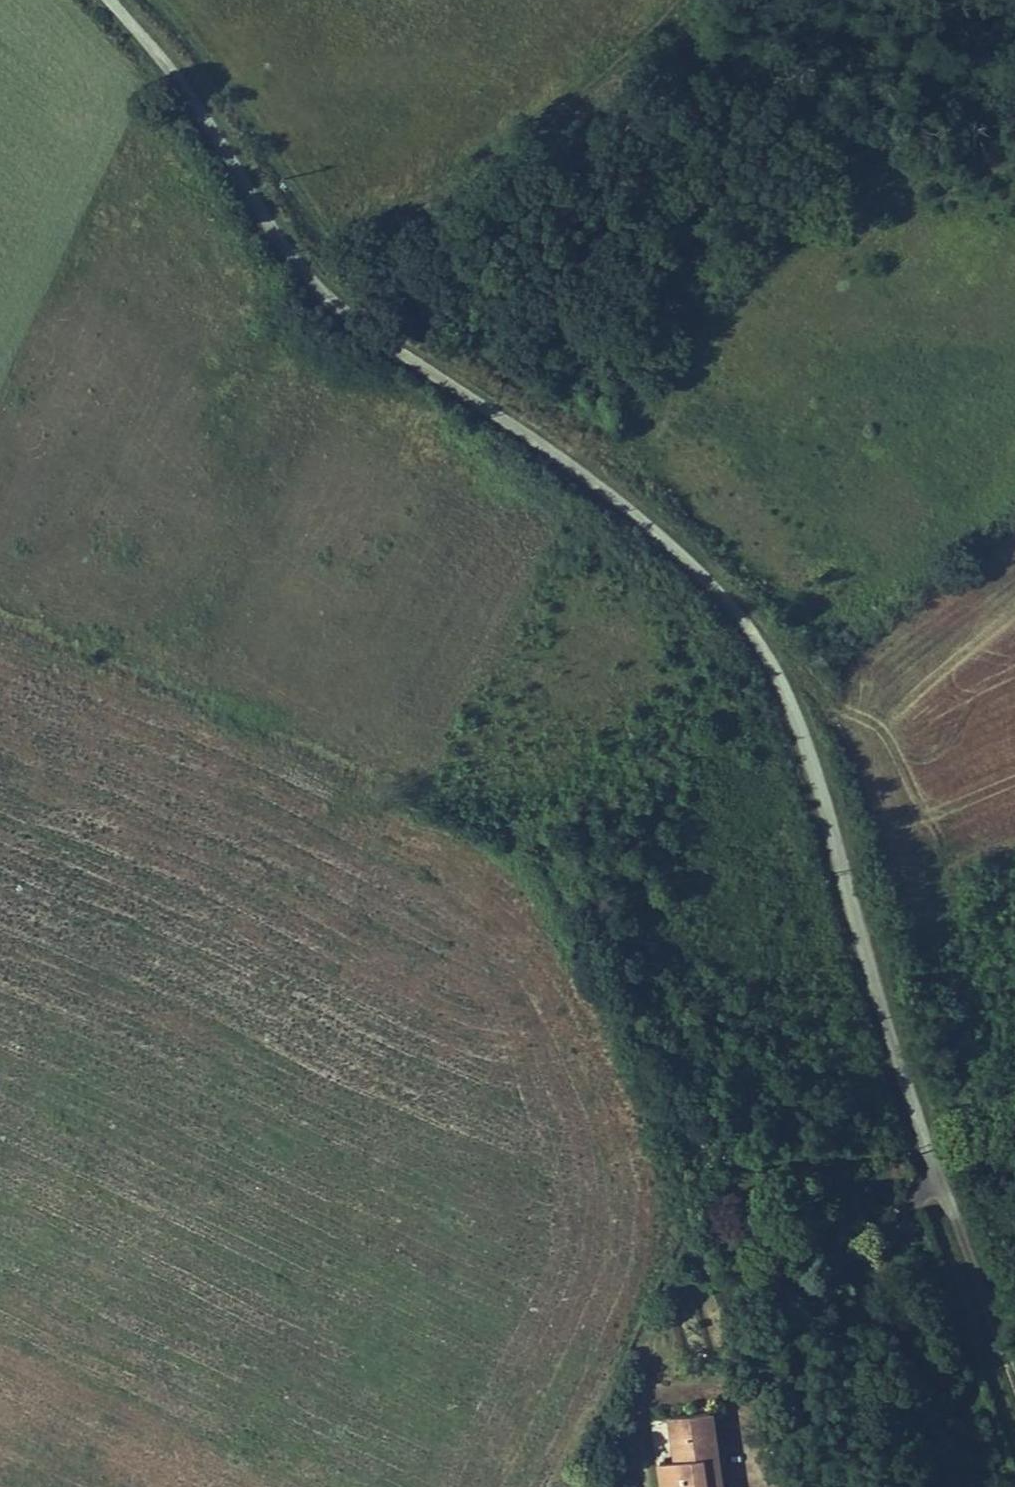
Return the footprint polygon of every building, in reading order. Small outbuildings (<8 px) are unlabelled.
[(704,1456),(717,1455),(711,1411),(671,1416),(677,1459),(661,1462),(664,1486),(708,1486),(704,1456)] [(717,1455),(704,1456),(708,1486),(722,1486),(717,1455)]
